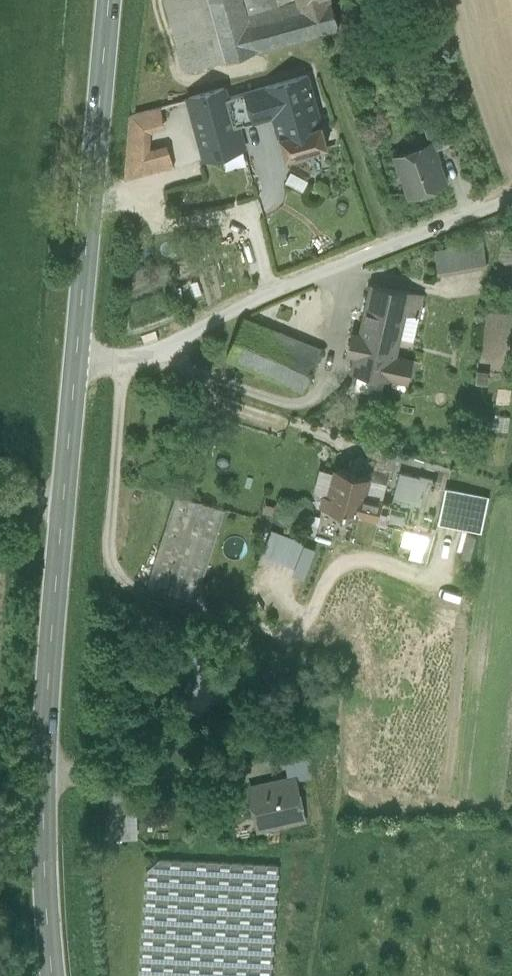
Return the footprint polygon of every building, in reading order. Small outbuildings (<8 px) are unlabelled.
[(185,69),(223,59),(207,0),(166,0),(185,69)] [(223,59),(256,50),(246,13),(242,0),(207,0),(223,59)] [(246,13),(279,5),(278,1),(280,0),(242,0),(246,13)] [(246,13),(256,50),(307,35),(308,36),(298,0),(296,0),(284,3),(283,0),(280,0),(278,1),(279,5),(246,13)] [(308,36),(337,28),(330,0),(298,0),(308,36)] [(265,87),(272,109),(276,121),(316,110),(306,75),(265,87)] [(272,109),(265,87),(226,98),(233,124),(236,124),(246,121),(261,117),(272,109)] [(223,88),(189,97),(206,157),(242,147),(236,124),(233,124),(226,98),(223,88)] [(173,102),(129,113),(125,179),(174,165),(168,143),(149,148),(150,131),(179,124),(173,102)] [(436,109),(420,115),(429,141),(431,141),(433,148),(448,143),(436,109)] [(316,110),(276,121),(280,135),(279,136),(285,157),(327,146),(321,124),(320,124),(316,110)] [(429,141),(395,154),(409,194),(445,180),(433,148),(431,141),(429,141)] [(285,183),(301,191),(307,181),(291,172),(285,183)] [(483,242),(434,249),(438,273),(486,265),(483,242)] [(423,294),(371,284),(359,334),(352,333),(351,341),(397,350),(399,340),(399,337),(405,314),(418,317),(423,294)] [(405,314),(399,337),(413,340),(418,317),(405,314)] [(321,351),(245,318),(228,357),(304,390),(321,351)] [(397,350),(351,341),(348,353),(356,354),(352,371),(390,379),(390,377),(407,381),(411,360),(395,357),(397,350)] [(489,370),(477,369),(476,382),(487,383),(489,370)] [(314,491),(325,494),(328,495),(336,468),(321,464),(314,491)] [(369,477),(336,468),(328,495),(325,494),(321,506),(358,516),(364,494),(369,477)] [(400,471),(392,502),(409,506),(403,528),(428,535),(434,513),(427,511),(436,478),(420,474),(420,476),(400,471)] [(386,481),(369,477),(364,494),(381,499),(386,481)] [(488,496),(446,487),(438,520),(480,528),(488,496)] [(224,510),(176,494),(146,586),(195,601),(224,510)] [(381,499),(364,494),(358,516),(403,528),(409,506),(392,502),(381,499)] [(428,535),(403,528),(399,543),(424,550),(428,535)] [(263,554),(294,566),(303,542),(272,530),(263,554)] [(476,534),(467,532),(460,555),(470,558),(476,534)] [(315,547),(303,542),(294,566),(291,573),(303,578),(315,547)] [(294,781),(250,789),(256,820),(268,818),(270,828),(282,826),(303,822),(294,781)] [(109,787),(110,808),(135,807),(136,787),(109,787)] [(136,836),(135,807),(110,808),(111,837),(136,836)] [(268,818),(256,820),(258,831),(270,828),(268,818)] [(159,859),(146,871),(139,975),(271,975),(279,867),(159,859)]
